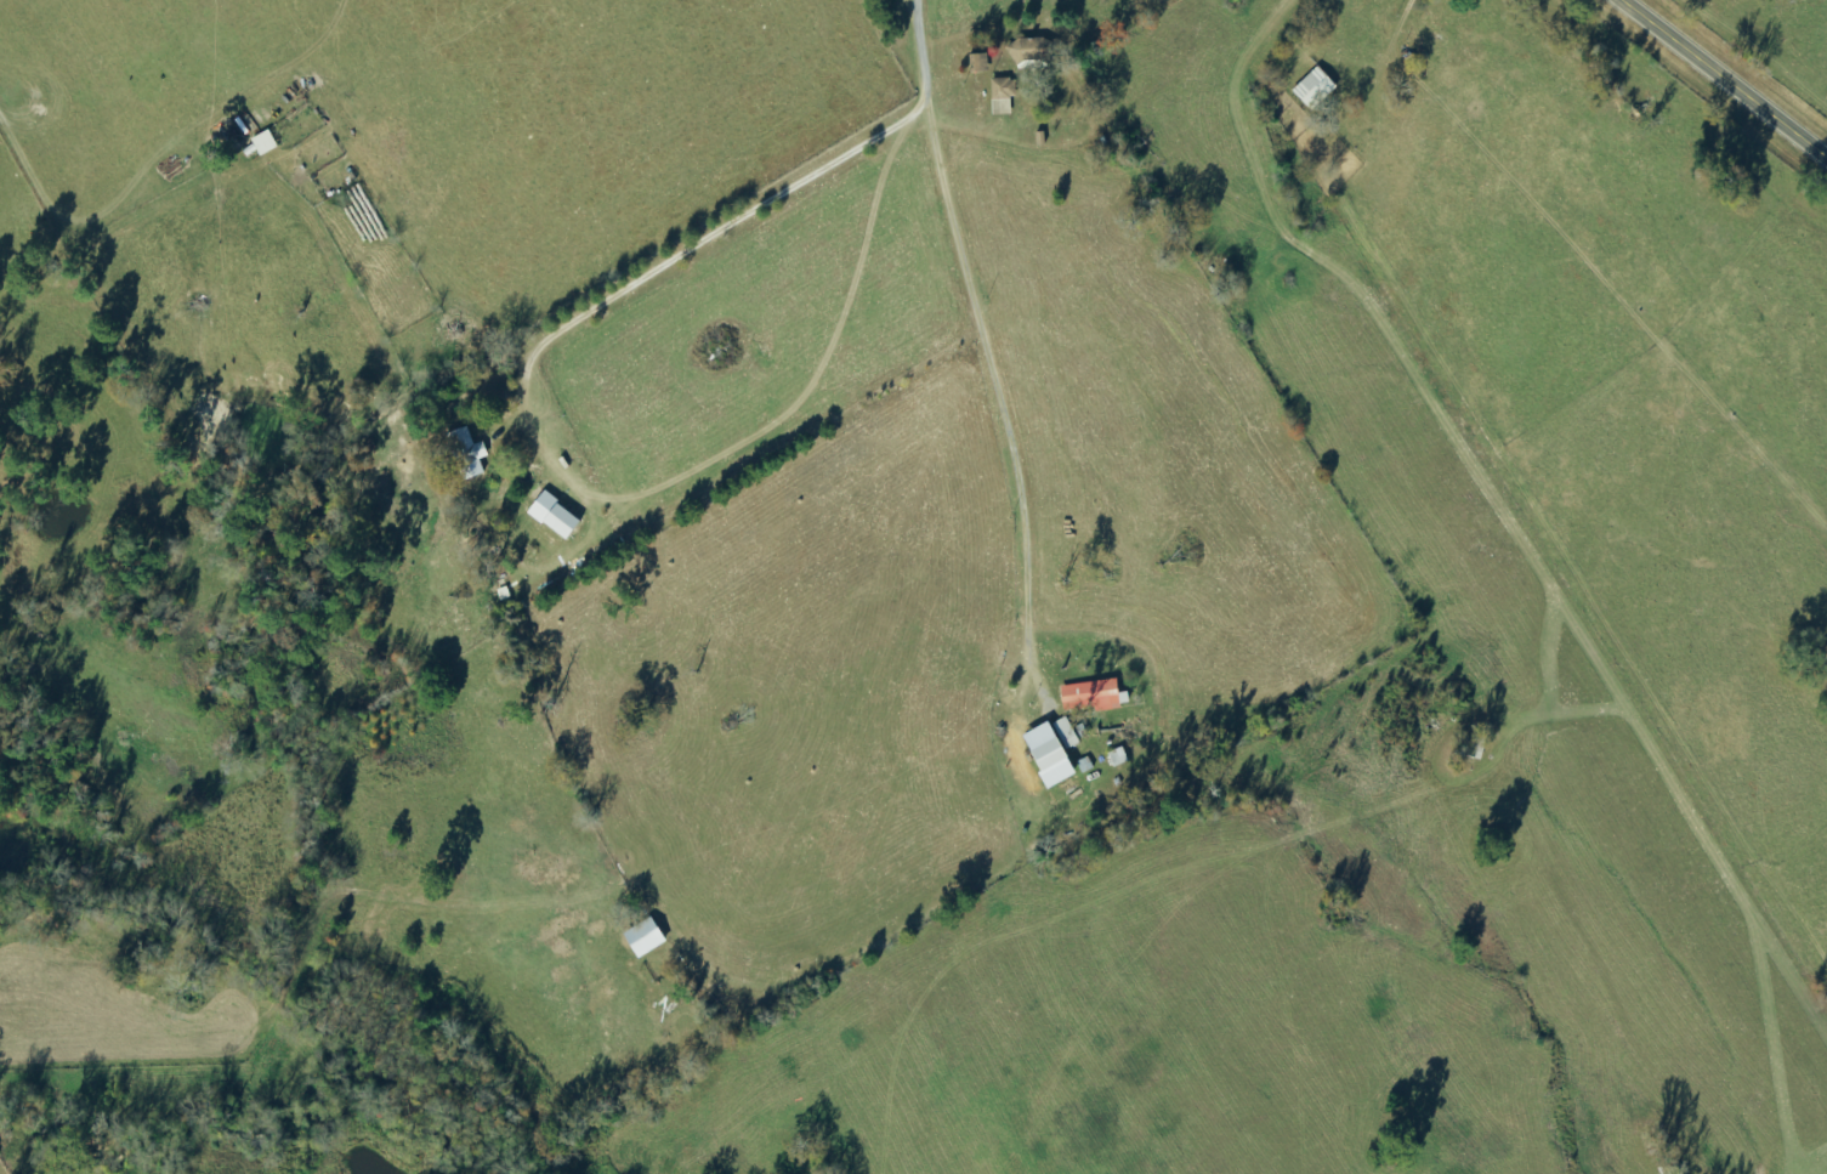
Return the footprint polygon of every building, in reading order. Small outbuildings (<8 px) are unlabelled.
[(1010,40),(1011,63),(1043,62),(1042,38),(1010,40)] [(969,72),(987,72),(986,55),(968,55),(969,72)] [(1309,111),(1335,87),(1316,67),(1290,91),(1309,111)] [(991,115),(1011,115),(1010,79),(990,80),(991,115)] [(259,157),(275,147),(266,131),(249,140),(259,157)] [(461,481),(483,474),(478,459),(486,456),(481,442),(472,445),(466,426),(445,433),(461,481)] [(577,519),(541,492),(525,512),(562,539),(577,519)] [(1058,686),(1061,713),(1127,705),(1125,692),(1116,693),(1115,679),(1058,686)] [(1062,751),(1078,743),(1065,717),(1050,725),(1062,751)] [(1037,772),(1064,759),(1054,737),(1027,750),(1037,772)] [(1081,774),(1092,768),(1086,757),(1075,763),(1081,774)] [(621,932),(633,958),(663,944),(651,918),(621,932)]
